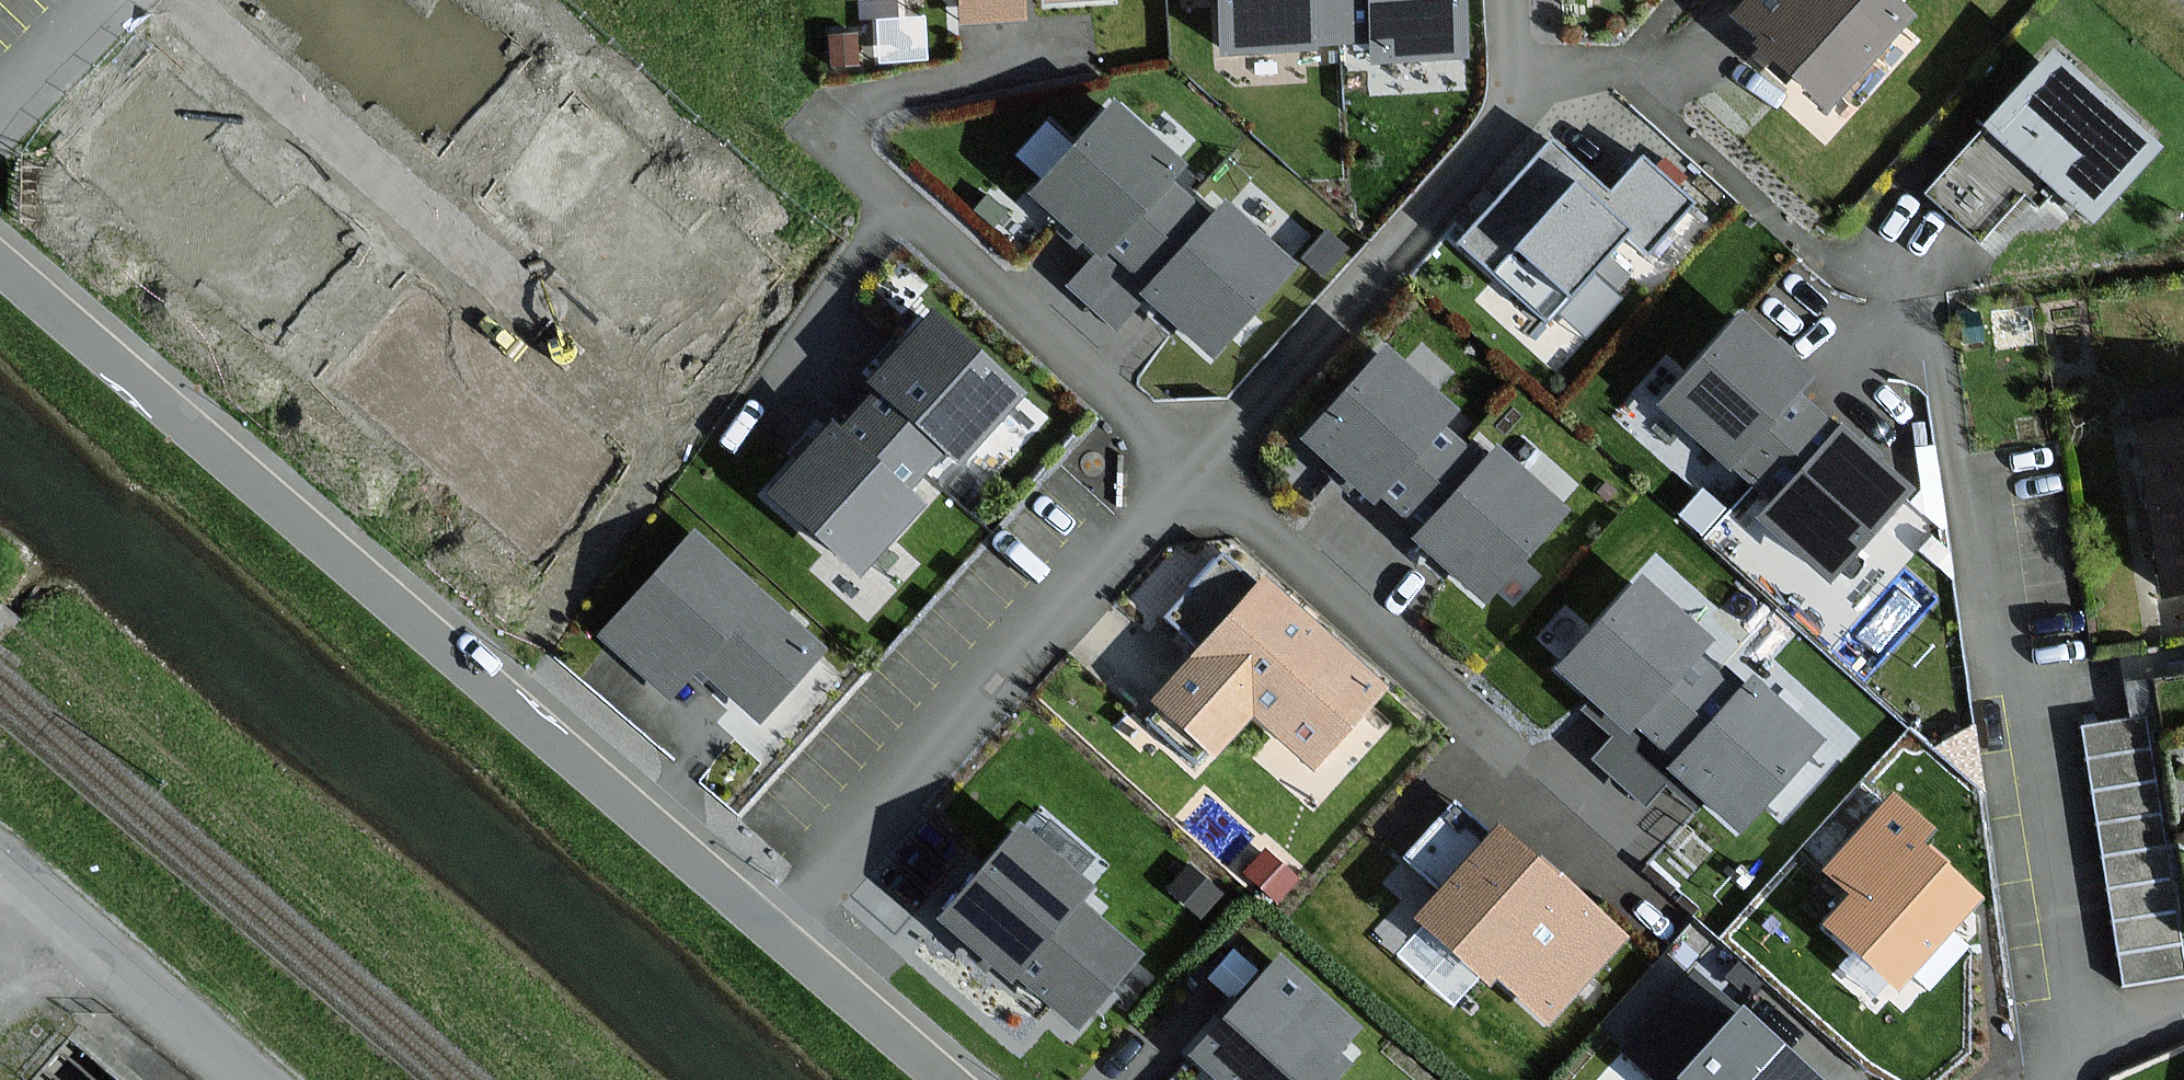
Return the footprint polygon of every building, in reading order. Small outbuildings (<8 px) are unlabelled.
[(1226,50),(1314,44),(1311,0),(1223,0),(1226,50)] [(1314,44),(1372,40),(1369,0),(1311,0),(1314,44)] [(1372,40),(1373,58),(1466,51),(1462,0),(1369,0),(1372,40)] [(1887,0),(1756,0),(1742,15),(1766,36),(1759,44),(1828,104),(1906,16),(1887,0)] [(855,36),(831,37),(833,65),(857,63),(855,36)] [(2153,146),(2052,56),(1988,127),(1931,191),(1983,237),(2026,189),(2040,202),(2055,186),(2089,217),(2153,146)] [(1100,252),(1106,244),(1168,176),(1181,162),(1115,103),(1034,192),(1100,252)] [(1639,253),(1687,202),(1644,162),(1609,199),(1553,146),(1462,243),(1547,322),(1560,308),(1587,334),(1621,299),(1613,291),(1627,276),(1606,257),(1624,239),(1639,253)] [(1153,286),(1214,218),(1168,176),(1106,244),(1153,286)] [(1226,205),(1214,218),(1153,286),(1147,292),(1213,352),(1292,265),(1226,205)] [(1147,292),(1153,286),(1106,244),(1100,252),(1073,281),(1119,323),(1147,292)] [(936,316),(874,382),(882,390),(947,449),(958,460),(1020,393),(936,316)] [(1742,317),(1665,406),(1730,462),(1794,389),(1807,374),(1742,317)] [(1374,502),(1381,494),(1443,425),(1456,411),(1386,347),(1303,438),(1374,502)] [(1840,429),(1794,389),(1730,462),(1776,502),(1840,429)] [(843,432),(908,491),(947,449),(882,390),(843,432)] [(2143,427),(2157,517),(2168,592),(2183,589),(2183,421),(2143,427)] [(920,503),(908,491),(843,432),(834,424),(775,489),(860,567),(920,503)] [(1443,425),(1381,494),(1422,531),(1484,462),(1443,425)] [(1829,574),(1906,486),(1840,429),(1776,502),(1763,517),(1829,574)] [(1566,510),(1498,448),(1484,462),(1422,531),(1417,537),(1485,599),(1566,510)] [(696,534),(607,632),(671,690),(699,660),(760,716),(821,648),(696,534)] [(1560,670),(1628,731),(1635,723),(1697,653),(1710,639),(1642,578),(1560,670)] [(1315,761),(1382,687),(1312,624),(1265,581),(1199,654),(1160,697),(1217,748),(1255,707),(1315,761)] [(1679,761),(1741,692),(1697,653),(1635,723),(1679,761)] [(1821,738),(1754,678),(1741,692),(1679,761),(1673,768),(1741,828),(1821,738)] [(2146,717),(2082,727),(2123,986),(2183,976),(2183,958),(2146,717)] [(1917,818),(1897,800),(1861,840),(1831,873),(1859,898),(1834,926),(1898,984),(1975,898),(1918,846),(1931,831),(1917,818)] [(944,919),(1012,976),(1016,972),(1076,901),(1089,885),(1022,828),(944,919)] [(1537,865),(1501,832),(1420,920),(1486,980),(1496,970),(1547,1016),(1622,935),(1540,861),(1537,865)] [(1295,877),(1265,853),(1248,873),(1278,898),(1295,877)] [(1219,896),(1190,870),(1173,889),(1201,915),(1219,896)] [(1076,1023),(1136,952),(1076,901),(1016,972),(1076,1023)] [(1195,1052),(1227,1079),(1330,1079),(1346,1063),(1334,1053),(1358,1026),(1280,957),(1195,1052)] [(1657,1079),(1820,1079),(1782,1047),(1695,971),(1624,1051),(1657,1079)]
